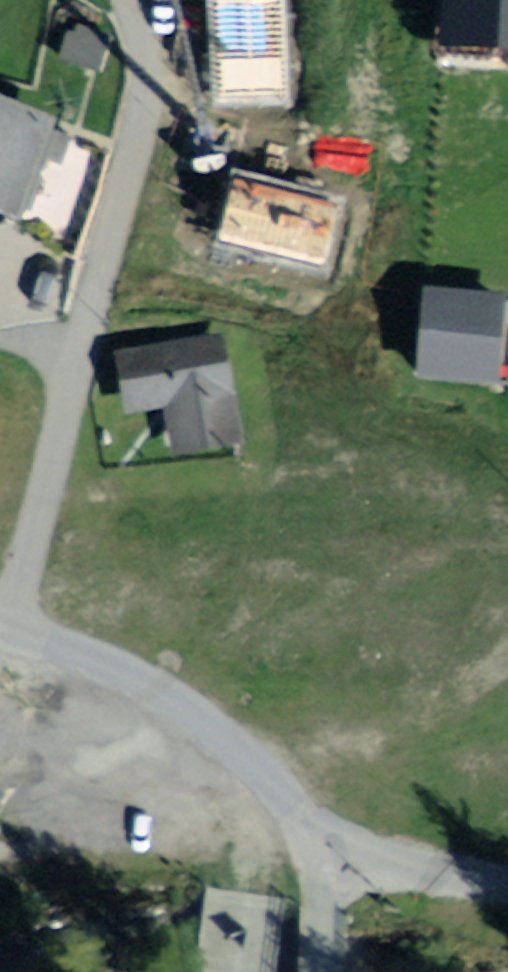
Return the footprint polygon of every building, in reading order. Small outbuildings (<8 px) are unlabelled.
[(219,90),(283,89),(282,68),(219,69),(219,90)] [(16,212),(45,125),(0,110),(0,207),(16,212)] [(325,215),(242,194),(231,235),(314,256),(325,215)] [(423,379),(502,386),(507,310),(507,304),(429,297),(423,379)] [(183,449),(230,444),(220,349),(125,359),(129,404),(178,399),(183,449)]
